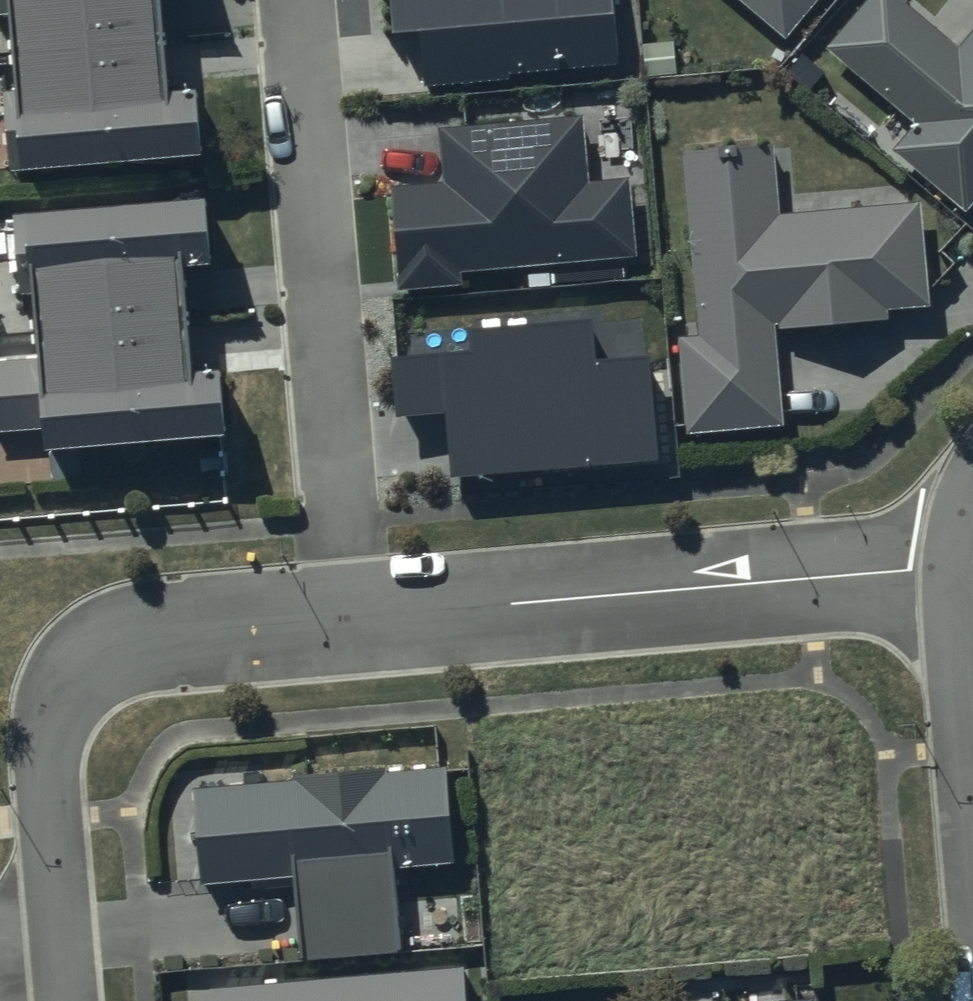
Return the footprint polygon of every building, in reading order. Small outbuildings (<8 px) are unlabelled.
[(186,0),(6,0),(23,191),(203,175),(197,112),(168,115),(158,7),(187,4),(186,0)] [(396,47),(423,45),(426,93),(517,86),(516,79),(615,72),(610,0),(392,0),(396,47)] [(787,36),(816,0),(741,0),(787,36)] [(827,57),(914,131),(892,158),(967,222),(972,215),(972,42),(962,55),(898,0),(875,0),(827,57)] [(584,128),(442,139),(447,193),(394,197),(401,298),(464,293),(463,280),(636,267),(631,189),(589,192),(584,128)] [(774,158),(684,166),(701,345),(683,347),(692,442),(783,433),(775,340),(888,329),(888,321),(929,317),(919,214),(780,228),(774,158)] [(45,440),(47,467),(223,454),(218,394),(187,397),(178,286),(209,283),(205,223),(22,236),(32,365),(0,367),(0,444),(45,440)] [(471,367),(392,373),(397,431),(446,427),(451,491),(657,474),(649,373),(595,377),(592,337),(470,347),(471,367)] [(295,768),(192,775),(198,874),(295,868),(300,947),(398,940),(393,857),(451,854),(445,758),(384,762),(383,755),(294,761),(295,768)] [(211,981),(212,1000),(467,1000),(463,960),(211,981)] [(815,993),(724,1000),(816,1000),(815,993)]
